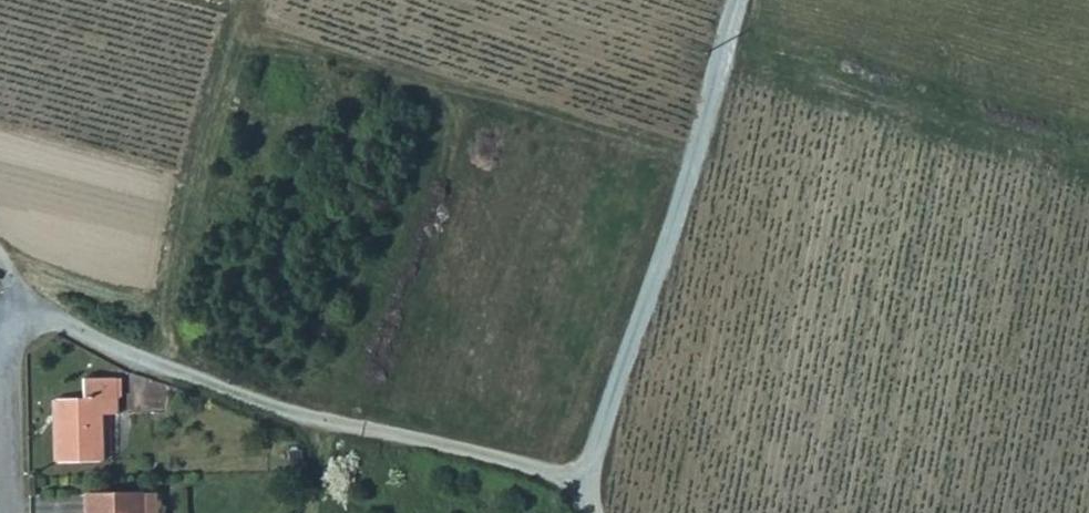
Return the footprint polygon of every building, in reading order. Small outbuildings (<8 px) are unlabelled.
[(57,454),(100,453),(99,409),(118,408),(117,371),(83,372),(84,391),(55,392),(57,454)] [(156,512),(143,512),(142,488),(86,489),(87,512),(157,512),(156,512)] [(156,512),(155,488),(142,488),(143,512),(156,512)]
